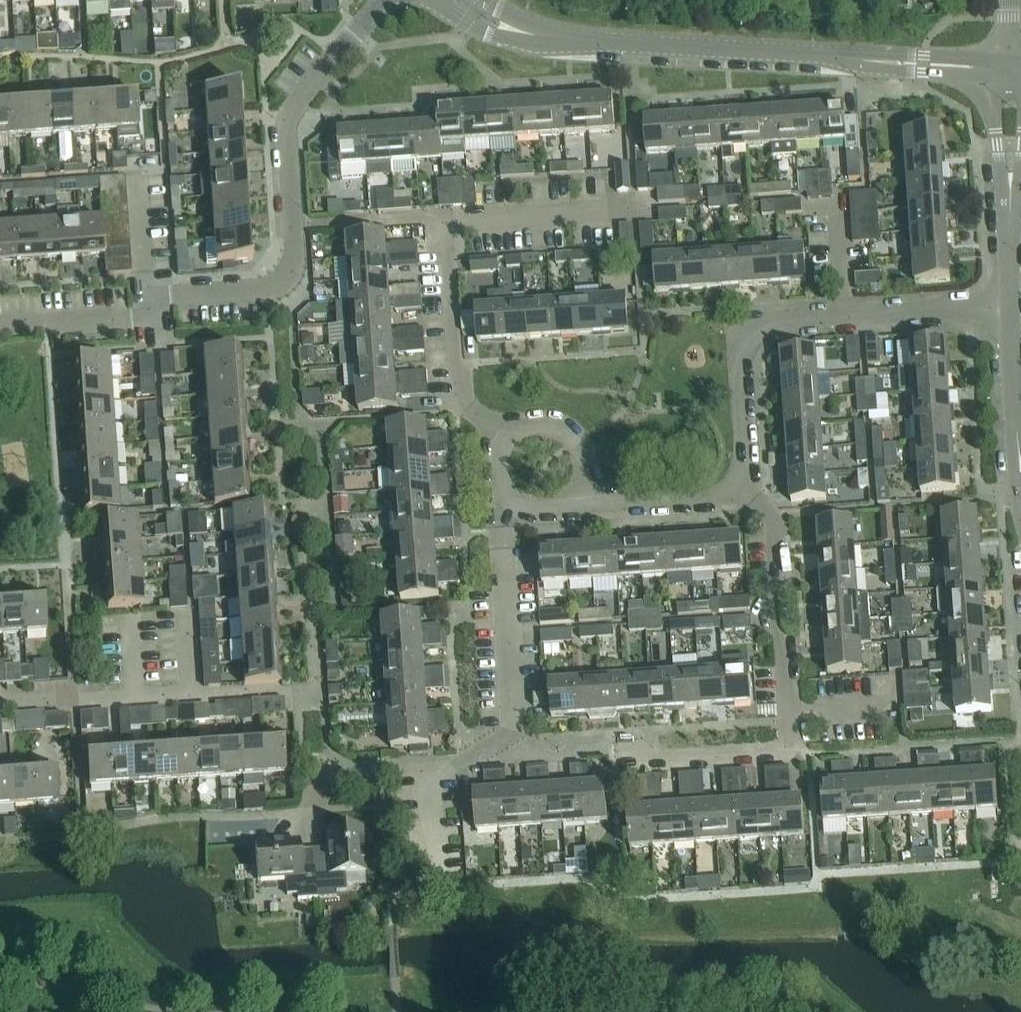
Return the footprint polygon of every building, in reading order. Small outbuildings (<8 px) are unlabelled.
[(173,10),(172,0),(151,0),(152,11),(173,10)] [(187,48),(187,31),(166,31),(166,48),(187,48)] [(206,111),(241,109),(240,87),(204,89),(206,109),(206,111)] [(116,130),(138,128),(136,93),(113,95),(116,130)] [(94,131),(116,130),(113,95),(92,96),(94,131)] [(73,133),(94,131),(92,96),(70,98),(73,133)] [(586,98),(589,133),(615,131),(612,96),(586,98)] [(51,134),(73,133),(70,98),(49,99),(51,134)] [(563,134),(589,133),(586,98),(561,99),(563,134)] [(30,136),(51,134),(49,99),(27,101),(30,136)] [(539,136),(563,134),(561,99),(536,101),(539,136)] [(8,137),(30,136),(27,101),(6,102),(8,137)] [(514,138),(539,136),(536,101),(511,103),(514,138)] [(8,137),(6,102),(0,103),(0,138),(8,137)] [(165,115),(172,114),(171,102),(164,102),(165,115)] [(489,139),(514,138),(511,103),(486,105),(489,139)] [(464,141),(489,139),(486,105),(461,106),(464,141)] [(845,119),(844,105),(818,107),(821,141),(847,139),(847,150),(860,149),(858,118),(845,119)] [(440,143),(441,157),(465,155),(464,141),(461,106),(437,108),(439,124),(440,143)] [(796,143),(821,141),(818,107),(794,108),(796,143)] [(772,156),(797,154),(796,143),(794,108),(769,110),(771,145),(772,156)] [(243,131),(241,109),(206,111),(207,132),(207,134),(243,131)] [(746,146),(771,145),(769,110),(744,112),(746,146)] [(735,159),(735,147),(746,146),(744,112),(719,114),(722,148),(723,148),(724,160),(735,159)] [(166,126),(167,126),(173,126),(172,114),(165,115),(166,126)] [(697,150),(722,148),(719,114),(695,115),(697,150)] [(672,152),(697,150),(695,115),(670,117),(672,152)] [(672,152),(670,117),(644,119),(647,153),(666,152),(672,152)] [(440,143),(439,124),(413,126),(416,160),(417,160),(441,159),(441,157),(440,143)] [(416,160),(413,126),(389,127),(391,162),(392,162),(393,174),(417,173),(417,160),(416,160)] [(367,164),(391,162),(389,127),(364,129),(367,164)] [(328,150),(330,178),(367,176),(366,164),(367,164),(364,129),(339,131),(340,149),(328,150)] [(907,158),(941,156),(939,129),(905,132),(907,158)] [(209,155),(244,152),(243,131),(207,134),(209,155)] [(869,151),(879,150),(877,133),(867,134),(869,151)] [(168,158),(175,157),(175,145),(167,145),(168,158)] [(210,176),(245,174),(244,152),(209,155),(210,176)] [(120,170),(124,169),(126,169),(125,153),(118,154),(120,170)] [(113,170),(120,170),(118,154),(112,155),(113,170)] [(908,183),(943,181),(941,156),(907,158),(908,183)] [(168,169),(170,169),(176,169),(175,157),(168,158),(168,169)] [(566,174),(584,173),(584,163),(566,164),(566,174)] [(638,191),(651,190),(649,163),(636,164),(638,191)] [(551,175),(566,174),(566,164),(550,165),(551,175)] [(618,192),(631,191),(629,164),(616,165),(618,192)] [(516,177),(535,175),(534,166),(516,167),(516,177)] [(501,178),(516,177),(516,167),(501,168),(501,178)] [(821,198),(833,197),(831,170),(819,171),(821,198)] [(848,184),(861,183),(860,170),(852,171),(847,177),(848,184)] [(808,199),(821,198),(819,171),(806,172),(808,199)] [(247,195),(245,174),(210,176),(201,176),(202,187),(211,187),(212,198),(247,195)] [(99,191),(125,189),(124,177),(99,179),(99,185),(99,191)] [(464,205),(477,205),(475,178),(462,179),(464,205)] [(440,207),(452,206),(450,179),(438,180),(440,207)] [(452,206),(453,206),(464,205),(462,179),(450,179),(452,206)] [(910,206),(945,204),(943,181),(908,183),(910,206)] [(11,192),(24,191),(34,190),(34,183),(11,185),(11,192)] [(775,194),(791,193),(791,183),(774,184),(775,194)] [(758,195),(775,194),(774,184),(757,185),(758,195)] [(741,186),(725,187),(725,197),(742,196),(741,186)] [(709,198),(725,197),(725,187),(708,189),(709,198)] [(658,202),(685,200),(685,188),(658,189),(658,202)] [(100,203),(126,201),(125,189),(99,191),(100,203)] [(851,206),(878,204),(877,191),(850,193),(851,206)] [(214,219),(248,217),(247,195),(212,198),(214,219)] [(726,207),(743,206),(742,196),(725,197),(726,207)] [(709,208),(726,207),(725,197),(709,198),(709,208)] [(776,214),(802,212),(801,199),(775,201),(776,214)] [(101,215),(127,213),(126,201),(100,203),(101,215)] [(395,210),(412,209),(411,201),(394,202),(395,210)] [(762,215),(776,214),(775,201),(762,202),(762,215)] [(379,212),(395,210),(394,202),(378,204),(379,212)] [(345,214),(361,213),(361,203),(344,205),(345,214)] [(851,218),(878,217),(878,204),(851,206),(851,218)] [(912,232),(946,230),(945,204),(910,206),(912,232)] [(660,222),(686,220),(686,207),(659,209),(660,222)] [(102,227),(128,225),(127,213),(101,215),(101,219),(102,227)] [(215,241),(249,238),(248,217),(214,219),(215,241)] [(852,231),(879,229),(878,217),(851,218),(852,231)] [(81,255),(104,253),(103,250),(103,238),(102,227),(101,219),(79,220),(81,255)] [(60,256),(81,255),(79,220),(57,222),(60,256)] [(38,258),(60,256),(57,222),(36,223),(38,258)] [(16,260),(38,258),(36,223),(14,225),(16,260)] [(642,250),(654,249),(652,223),(640,223),(642,250)] [(622,252),(634,251),(632,224),(620,225),(622,252)] [(16,260),(14,225),(0,226),(0,261),(16,260)] [(103,238),(129,236),(128,225),(102,227),(103,238)] [(853,242),(870,241),(880,240),(879,229),(852,231),(853,242)] [(913,256),(948,254),(946,230),(912,232),(913,256)] [(174,231),(175,244),(182,243),(188,243),(188,242),(187,242),(186,233),(184,231),(181,231),(174,231)] [(386,244),(385,233),(347,236),(349,258),(419,254),(418,241),(386,244)] [(103,250),(129,248),(129,236),(103,238),(103,250)] [(251,259),(249,238),(215,241),(205,242),(207,263),(222,262),(234,262),(252,260),(252,259),(251,259)] [(791,248),(790,239),(779,239),(779,249),(781,284),(807,282),(804,247),(791,248)] [(104,262),(130,260),(129,248),(103,250),(104,253),(104,262)] [(756,285),(781,284),(779,249),(754,251),(756,285)] [(573,263),(590,261),(589,251),(572,253),(573,263)] [(731,287),(756,285),(754,251),(729,253),(731,287)] [(556,264),(573,263),(572,253),(556,254),(556,264)] [(707,289),(731,287),(729,253),(704,254),(707,289)] [(419,254),(349,258),(350,280),(388,277),(388,268),(420,266),(419,254)] [(682,291),(707,289),(704,254),(680,256),(682,291)] [(915,282),(950,280),(948,254),(913,256),(915,282)] [(523,266),(540,265),(540,255),(523,256),(523,266)] [(507,267),(523,266),(523,256),(506,257),(507,267)] [(656,292),(682,291),(680,256),(654,258),(656,292)] [(473,290),(472,273),(499,271),(498,258),(457,261),(459,291),(473,290)] [(105,274),(110,274),(131,272),(130,260),(104,262),(105,274)] [(234,262),(222,262),(223,271),(235,270),(234,262)] [(856,286),(883,285),(882,272),(855,274),(856,286)] [(389,287),(388,277),(350,280),(352,302),(422,297),(421,284),(389,287)] [(14,305),(12,285),(1,286),(4,306),(14,305)] [(490,307),(476,308),(478,342),(504,340),(500,291),(489,292),(490,307)] [(514,305),(513,295),(510,291),(500,291),(504,340),(529,338),(526,304),(514,305)] [(353,323),(391,320),(391,311),(423,309),(422,297),(352,302),(353,323)] [(603,333),(629,331),(626,297),(600,299),(603,333)] [(578,335),(603,333),(600,299),(575,300),(578,335)] [(553,337),(578,335),(575,300),(550,302),(553,337)] [(529,338),(553,337),(550,302),(526,304),(529,338)] [(392,330),(391,320),(353,323),(343,324),(344,344),(355,343),(355,345),(425,340),(424,327),(392,330)] [(868,364),(881,363),(879,336),(866,337),(868,364)] [(848,365),(861,364),(859,337),(846,338),(848,365)] [(425,340),(355,345),(340,346),(341,367),(356,366),(394,364),(394,355),(426,352),(425,340)] [(912,368),(947,366),(945,340),(911,342),(912,368)] [(205,375),(240,372),(238,350),(243,350),(243,349),(203,352),(205,375)] [(783,377),(818,375),(816,349),(781,351),(783,377)] [(75,384),(110,382),(110,380),(120,379),(118,353),(102,354),(102,359),(74,361),(75,384)] [(161,377),(175,376),(173,354),(159,355),(161,377)] [(140,379),(143,379),(154,378),(152,355),(139,356),(140,379)] [(395,373),(394,364),(356,366),(358,388),(428,383),(427,370),(395,373)] [(900,394),(914,393),(949,390),(947,366),(912,368),(899,369),(900,394)] [(206,396),(241,394),(240,372),(205,375),(206,396)] [(831,397),(830,374),(818,375),(783,377),(785,402),(819,399),(819,398),(831,397)] [(144,395),(155,394),(154,378),(143,379),(144,395)] [(866,396),(877,395),(876,378),(865,379),(866,396)] [(857,397),(866,396),(865,379),(855,380),(857,397)] [(77,405),(112,403),(110,382),(75,384),(77,405)] [(359,410),(397,408),(397,397),(429,395),(428,383),(358,388),(359,410)] [(353,400),(352,385),(325,386),(325,401),(353,400)] [(161,399),(170,399),(169,387),(160,387),(161,399)] [(916,417),(950,415),(949,390),(914,393),(916,417)] [(208,418),(243,415),(241,394),(206,396),(208,418)] [(877,397),(877,395),(866,396),(868,413),(888,411),(887,396),(877,397)] [(858,414),(868,413),(866,396),(857,397),(858,414)] [(162,411),(171,411),(170,399),(161,399),(162,411)] [(786,426),(821,424),(819,399),(785,402),(786,426)] [(78,427),(113,425),(112,403),(77,405),(78,427)] [(145,422),(157,422),(156,404),(143,404),(145,422)] [(209,440),(244,437),(243,415),(208,418),(209,440)] [(917,442),(952,440),(950,415),(916,417),(917,442)] [(855,429),(856,446),(867,446),(865,420),(854,421),(855,429)] [(148,444),(158,443),(157,422),(145,422),(146,444),(148,444)] [(427,433),(426,422),(388,424),(390,447),(447,443),(446,432),(427,433)] [(788,451),(823,449),(821,424),(786,426),(788,451)] [(80,449),(115,447),(113,425),(78,427),(80,449)] [(873,445),(884,444),(883,427),(872,428),(873,445)] [(164,443),(173,442),(172,430),(163,430),(164,443)] [(211,461),(246,459),(244,437),(209,440),(211,461)] [(919,467),(954,465),(952,440),(917,442),(919,467)] [(165,454),(174,454),(173,442),(164,443),(165,454)] [(159,452),(158,443),(148,444),(149,453),(151,453),(152,465),(161,465),(160,452),(159,452)] [(392,469),(430,465),(429,455),(448,454),(447,443),(390,447),(392,469)] [(875,465),(885,465),(884,444),(873,445),(875,465)] [(857,463),(868,462),(867,446),(856,446),(857,463)] [(81,470),(116,468),(115,447),(80,449),(81,470)] [(790,476),(825,474),(823,449),(788,451),(790,476)] [(212,483),(247,481),(246,459),(211,461),(212,483)] [(153,477),(162,476),(161,465),(152,465),(153,477)] [(430,476),(430,465),(392,469),(379,470),(381,490),(393,489),(393,490),(450,486),(450,475),(430,476)] [(876,487),(887,486),(885,465),(875,465),(876,487)] [(921,492),(936,491),(956,490),(954,465),(919,467),(921,492)] [(82,492),(118,490),(116,468),(81,470),(82,492)] [(859,488),(869,487),(868,470),(858,471),(859,488)] [(167,486),(176,486),(175,473),(166,474),(167,486)] [(792,501),(811,500),(826,499),(825,474),(790,476),(792,501)] [(158,478),(139,479),(139,488),(158,487),(158,478)] [(249,501),(247,481),(212,483),(214,504),(234,503),(254,502),(254,500),(249,501)] [(167,496),(177,495),(176,486),(167,486),(167,496)] [(395,512),(433,509),(432,498),(451,497),(450,486),(393,490),(395,512)] [(84,513),(104,512),(119,511),(118,490),(82,492),(84,513)] [(153,509),(164,508),(163,493),(152,493),(153,509)] [(233,534),(268,531),(267,509),(272,509),(272,508),(232,510),(233,534)] [(433,519),(433,509),(395,512),(396,533),(454,529),(453,518),(433,519)] [(891,509),(882,510),(883,535),(884,543),(894,542),(893,534),(892,518),(891,509)] [(944,539),(979,537),(977,511),(942,513),(944,539)] [(188,514),(189,536),(202,535),(200,513),(188,514)] [(166,515),(167,538),(174,537),(174,538),(183,537),(181,514),(166,515)] [(900,534),(910,533),(909,516),(899,517),(900,534)] [(103,542),(138,540),(136,517),(101,519),(103,542)] [(820,548),(854,545),(852,520),(818,522),(820,548)] [(348,528),(349,548),(363,547),(362,528),(348,528)] [(398,555),(436,552),(435,542),(454,540),(454,529),(396,533),(398,555)] [(235,555),(270,553),(268,531),(233,534),(234,544),(225,545),(226,554),(235,554),(235,555)] [(717,571),(723,571),(743,569),(740,535),(714,537),(717,571)] [(175,549),(184,548),(183,537),(174,538),(175,549)] [(692,573),(717,571),(714,537),(690,539),(692,573)] [(946,564),(980,561),(979,537),(944,539),(946,564)] [(667,575),(692,573),(690,539),(665,540),(667,575)] [(105,564),(140,562),(138,540),(103,542),(105,564)] [(643,576),(667,575),(665,540),(640,542),(643,576)] [(618,578),(643,576),(640,542),(616,544),(618,578)] [(593,580),(618,578),(616,544),(591,545),(593,580)] [(189,558),(204,557),(203,545),(188,546),(189,558)] [(569,582),(593,580),(591,545),(566,547),(569,582)] [(821,573),(856,570),(854,545),(820,548),(821,573)] [(543,583),(563,582),(569,582),(566,547),(540,549),(543,583)] [(902,567),(913,566),(912,549),(901,550),(902,567)] [(885,568),(895,567),(894,551),(884,551),(885,568)] [(437,562),(436,552),(398,555),(400,577),(457,572),(456,561),(437,562)] [(236,577),(271,575),(270,553),(235,555),(236,577)] [(204,557),(189,558),(190,570),(192,570),(205,568),(204,557)] [(948,588),(982,586),(980,561),(946,564),(948,588)] [(106,586),(141,584),(140,562),(105,564),(106,586)] [(903,584),(914,583),(913,566),(902,567),(903,584)] [(170,581),(185,580),(184,567),(169,569),(170,581)] [(886,585),(897,584),(895,567),(885,568),(886,585)] [(823,597),(858,595),(856,570),(821,573),(823,597)] [(401,599),(439,596),(439,585),(458,583),(457,572),(400,577),(401,599)] [(238,599),(273,597),(271,575),(236,577),(238,599)] [(194,596),(206,595),(205,579),(192,580),(194,596)] [(171,590),(169,590),(170,596),(170,603),(170,609),(187,608),(185,589),(185,580),(170,581),(171,590)] [(108,607),(143,605),(141,584),(106,586),(108,607)] [(939,613),(949,612),(984,610),(982,586),(948,588),(938,589),(939,613)] [(24,633),(46,631),(44,591),(42,591),(43,596),(21,598),(24,633)] [(870,619),(869,594),(858,595),(823,597),(825,622),(870,619)] [(723,611),(730,611),(750,609),(749,596),(723,598),(723,611)] [(239,620),(274,617),(273,597),(238,599),(239,620)] [(24,633),(21,598),(0,599),(0,601),(2,634),(24,633)] [(903,616),(913,615),(912,599),(902,600),(903,616)] [(903,617),(903,616),(902,600),(891,601),(892,617),(903,617)] [(695,613),(712,612),(711,602),(694,603),(695,613)] [(678,615),(695,613),(694,603),(677,604),(678,615)] [(541,624),(561,623),(572,622),(571,609),(540,611),(541,624)] [(596,620),(613,619),(612,609),(595,610),(596,620)] [(645,620),(662,619),(662,609),(645,610),(645,620)] [(579,622),(596,620),(595,610),(578,611),(579,622)] [(629,621),(645,620),(645,610),(628,612),(629,621)] [(951,638),(986,635),(984,610),(949,612),(951,638)] [(421,625),(421,614),(383,616),(384,640),(442,636),(441,624),(421,625)] [(904,634),(914,633),(913,615),(903,616),(903,617),(904,634)] [(725,631),(732,630),(752,629),(751,616),(724,618),(725,631)] [(241,642),(276,640),(274,617),(239,620),(241,642)] [(894,635),(904,634),(903,617),(892,617),(894,635)] [(646,630),(663,629),(662,619),(645,620),(646,630)] [(696,631),(713,629),(712,619),(695,620),(696,631)] [(826,647),(861,644),(872,643),(870,619),(825,622),(826,647)] [(630,631),(646,630),(645,620),(629,621),(630,631)] [(679,632),(696,631),(695,620),(678,621),(679,632)] [(597,638),(614,636),(614,626),(596,627),(597,638)] [(580,639),(597,638),(596,627),(580,629),(580,639)] [(542,644),(562,643),(574,643),(574,630),(541,631),(542,644)] [(953,663),(987,660),(986,635),(951,638),(953,663)] [(386,660),(424,658),(423,647),(442,646),(442,636),(384,640),(386,660)] [(205,645),(217,644),(216,637),(204,637),(205,645)] [(242,663),(277,661),(276,640),(241,642),(242,663)] [(890,670),(902,668),(900,642),(887,643),(890,670)] [(217,644),(205,645),(205,652),(217,651),(217,644)] [(828,673),(863,670),(861,644),(826,647),(828,673)] [(336,653),(325,654),(325,660),(326,665),(337,664),(336,653)] [(424,668),(424,658),(386,660),(387,683),(444,679),(444,667),(424,668)] [(955,687),(989,685),(987,660),(953,663),(955,687)] [(278,681),(277,661),(242,663),(244,685),(284,682),(284,680),(278,681)] [(335,665),(326,666),(327,678),(336,677),(335,665)] [(726,704),(752,703),(749,668),(723,670),(726,704)] [(701,706),(726,704),(723,670),(699,672),(701,706)] [(904,685),(931,683),(930,671),(903,672),(904,685)] [(676,708),(701,706),(699,672),(674,673),(676,708)] [(652,710),(676,708),(674,673),(649,675),(652,710)] [(627,711),(652,710),(649,675),(625,677),(627,711)] [(627,711),(625,677),(600,679),(603,717),(614,716),(616,712),(627,711)] [(389,704),(427,702),(426,690),(445,689),(444,679),(387,683),(389,704)] [(600,679),(575,680),(578,715),(588,714),(591,718),(603,717),(600,679)] [(552,717),(578,715),(575,680),(549,682),(552,717)] [(904,697),(932,695),(931,683),(904,685),(904,697)] [(956,713),(991,711),(989,685),(955,687),(956,713)] [(534,706),(546,705),(545,693),(533,694),(534,706)] [(924,722),(923,708),(932,708),(932,695),(904,697),(905,710),(910,709),(911,723),(924,722)] [(259,715),(285,713),(284,698),(258,699),(259,715)] [(252,716),(259,715),(258,699),(251,700),(252,716)] [(427,711),(427,702),(389,704),(390,726),(447,722),(447,710),(427,711)] [(123,709),(119,713),(121,749),(131,749),(130,724),(129,712),(129,708),(123,709)] [(81,732),(86,731),(86,727),(93,727),(92,711),(80,712),(81,732)] [(64,729),(63,713),(44,714),(45,730),(64,729)] [(447,722),(390,726),(392,748),(411,746),(412,752),(419,752),(429,751),(428,745),(430,745),(429,733),(448,732),(447,722)] [(263,774),(285,773),(282,732),(281,732),(281,738),(260,739),(263,774)] [(240,776),(263,774),(260,739),(238,741),(240,776)] [(219,777),(240,776),(238,741),(217,742),(219,777)] [(198,779),(219,777),(217,742),(196,744),(198,779)] [(176,780),(198,779),(196,744),(174,746),(176,780)] [(88,752),(88,746),(87,746),(89,786),(112,785),(109,750),(88,752)] [(154,782),(176,780),(174,746),(152,747),(154,782)] [(133,783),(154,782),(152,747),(131,749),(133,783)] [(112,785),(133,783),(131,749),(121,749),(109,750),(112,785)] [(954,812),(975,811),(971,753),(961,754),(962,773),(951,774),(954,812)] [(984,772),(983,753),(971,753),(975,811),(998,809),(996,771),(984,772)] [(941,775),(940,755),(928,756),(932,814),(954,812),(951,774),(941,775)] [(911,815),(932,814),(928,756),(918,757),(919,776),(908,777),(911,815)] [(898,778),(897,758),(886,759),(890,817),(911,815),(908,777),(898,778)] [(867,818),(890,817),(886,759),(875,760),(876,779),(865,780),(867,818)] [(855,780),(854,761),(842,762),(846,819),(867,818),(865,780),(855,780)] [(36,804),(58,802),(55,762),(54,762),(54,768),(33,769),(36,804)] [(824,821),(846,819),(842,762),(831,763),(833,782),(821,783),(824,821)] [(564,824),(586,823),(582,765),(570,766),(571,785),(561,786),(564,824)] [(593,784),(592,765),(582,765),(586,823),(608,821),(607,806),(613,806),(612,795),(606,795),(605,783),(593,784)] [(791,798),(789,766),(777,767),(782,837),(805,835),(802,797),(791,798)] [(760,838),(782,837),(777,767),(765,768),(767,800),(758,801),(760,838)] [(521,827),(543,826),(539,768),(527,769),(528,788),(518,789),(521,827)] [(550,787),(549,768),(539,768),(543,826),(564,824),(561,786),(550,787)] [(14,805),(36,804),(33,769),(11,770),(14,805)] [(748,801),(746,769),(734,770),(739,840),(760,838),(758,801),(748,801)] [(14,805),(11,770),(0,771),(0,806),(14,805)] [(717,841),(739,840),(734,770),(721,771),(724,803),(715,804),(717,841)] [(475,818),(476,827),(476,830),(500,829),(496,771),(484,772),(485,791),(473,792),(461,793),(462,819),(475,818)] [(507,790),(506,771),(496,771),(500,829),(521,827),(518,789),(507,790)] [(705,804),(703,772),(691,773),(696,843),(717,841),(715,804),(705,804)] [(674,844),(696,843),(691,773),(678,773),(681,806),(672,807),(674,844)] [(630,847),(653,846),(648,775),(635,776),(638,808),(627,809),(630,847)] [(662,807),(660,775),(648,775),(653,846),(674,844),(672,807),(662,807)] [(280,805),(277,784),(254,788),(257,809),(280,805)] [(149,801),(128,801),(128,812),(149,812),(149,801)] [(362,832),(361,829),(326,831),(328,854),(313,855),(316,898),(336,897),(336,892),(346,891),(345,874),(364,872),(362,845),(371,844),(371,838),(367,839),(367,831),(362,832)] [(300,856),(299,841),(255,844),(257,880),(285,878),(286,895),(297,894),(297,900),(316,898),(313,855),(300,856)] [(586,847),(574,848),(575,862),(576,873),(588,873),(587,861),(586,847)] [(786,885),(811,883),(810,869),(785,871),(786,885)] [(713,876),(699,877),(699,889),(714,888),(713,876)]
